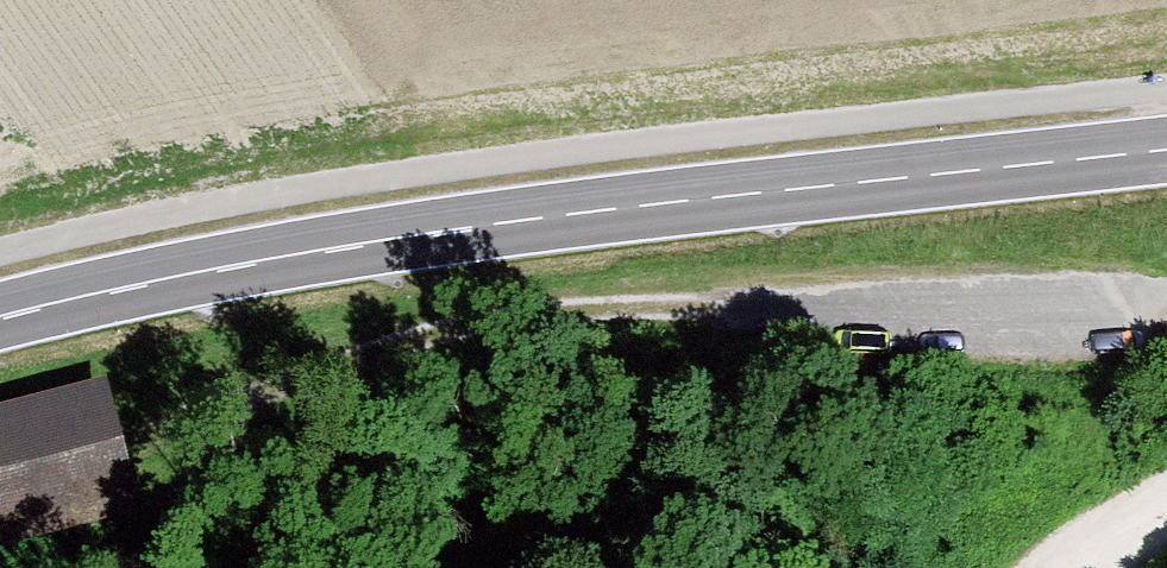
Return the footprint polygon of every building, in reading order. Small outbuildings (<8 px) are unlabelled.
[(125,502),(98,398),(0,423),(0,534),(125,502)]
